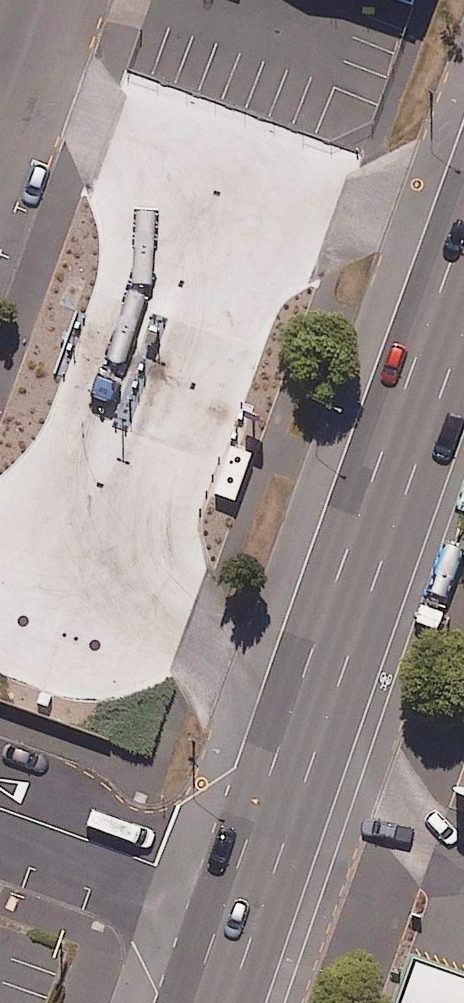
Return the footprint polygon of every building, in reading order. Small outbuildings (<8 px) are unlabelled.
[(407,954),(390,1002),(463,1002),(463,974),(407,954)]
